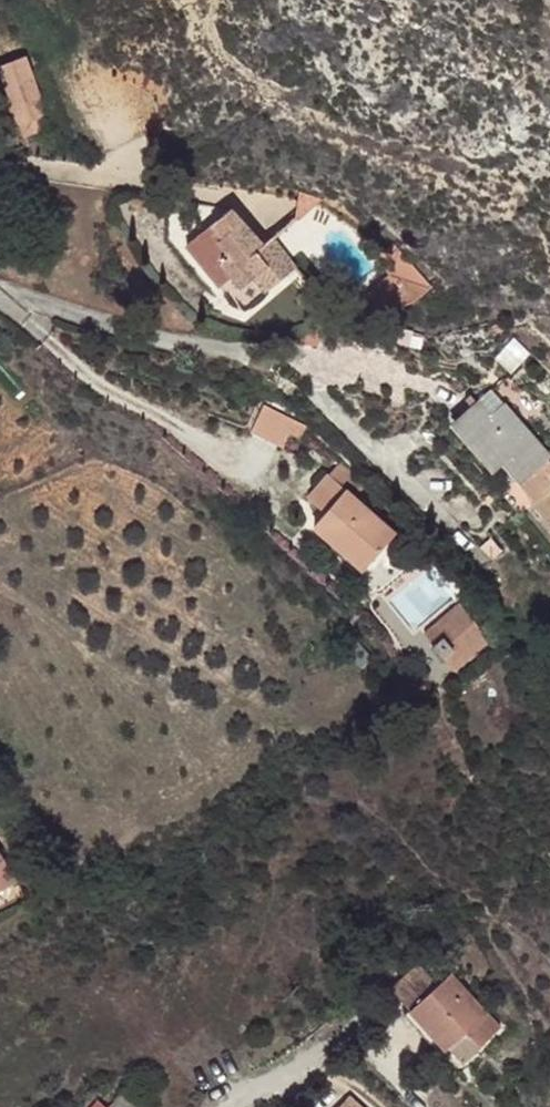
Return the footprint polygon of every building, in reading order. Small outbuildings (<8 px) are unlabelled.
[(269,227),(293,257),(316,285),(328,275),(298,239),(309,231),(295,211),(318,191),(295,184),(291,210),(269,227)] [(269,227),(259,236),(253,241),(233,218),(238,212),(227,200),(182,234),(215,276),(229,265),(238,277),(251,267),(262,281),(293,257),(269,227)] [(259,236),(238,212),(233,218),(253,241),(259,236)] [(387,254),(341,291),(351,304),(408,281),(387,254)] [(476,340),(495,353),(509,331),(542,353),(549,341),(549,331),(527,316),(488,321),(476,340)] [(442,416),(493,455),(500,445),(538,476),(535,479),(549,491),(549,451),(538,440),(547,429),(491,385),(477,375),(463,389),(442,416)] [(305,433),(261,414),(251,436),(276,448),(282,433),(301,441),(305,433)] [(312,537),(363,579),(396,539),(343,496),(357,480),(340,466),(331,478),(326,474),(307,498),(329,516),(312,537)] [(438,639),(454,656),(445,663),(458,678),(489,649),(454,611),(424,639),(431,646),(438,639)] [(14,879),(0,854),(0,887),(14,879)] [(468,1041),(481,1054),(501,1033),(448,981),(437,993),(415,971),(387,996),(409,1021),(449,1060),(468,1041)] [(443,1067),(449,1060),(409,1021),(402,1028),(443,1067)] [(462,1074),(481,1054),(468,1041),(449,1060),(462,1074)] [(94,1106),(147,1106),(143,1102),(140,1105),(124,1086),(88,1100),(94,1106)]
